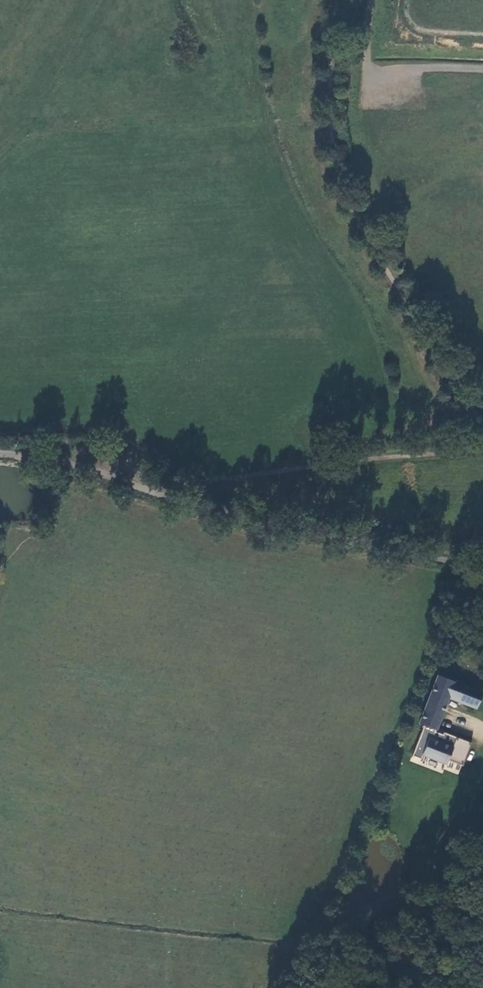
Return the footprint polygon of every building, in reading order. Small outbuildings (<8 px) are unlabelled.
[(482,690),(437,673),(418,721),(423,723),(411,754),(421,757),(422,753),(446,762),(447,758),(462,764),(471,740),(435,727),(447,695),(476,706),(482,690)]
